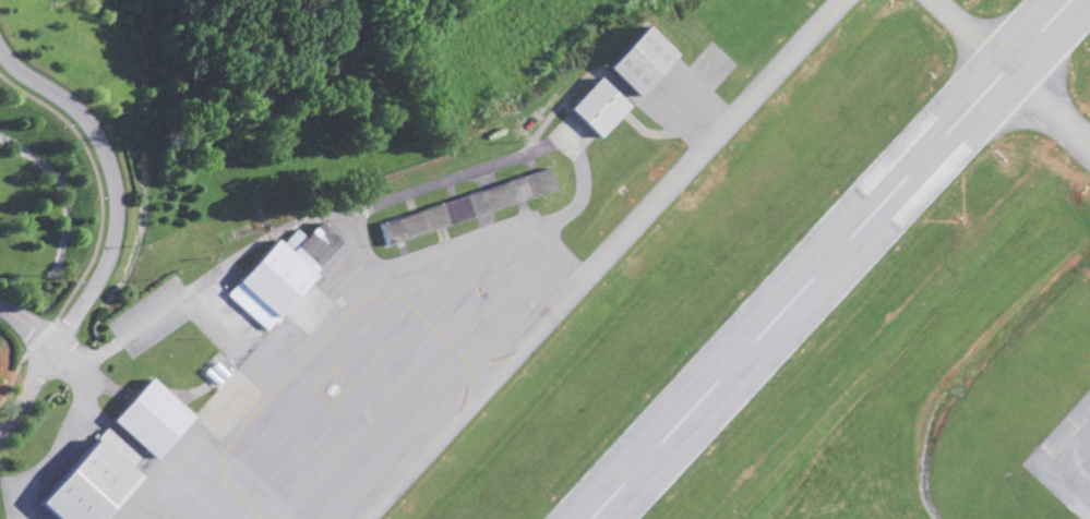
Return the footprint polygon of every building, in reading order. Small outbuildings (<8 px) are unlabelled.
[(629,98),(668,56),(636,26),(597,68),(629,98)] [(621,108),(590,79),(558,113),(589,142),(621,108)] [(523,197),(551,191),(546,169),(519,175),(523,197)] [(262,331),(337,243),(313,223),(300,238),(291,230),(277,247),(269,240),(221,295),(262,331)] [(187,418),(145,379),(106,421),(147,460),(187,418)] [(132,478),(125,471),(136,458),(101,427),(32,504),(48,518),(95,518),(132,478)]
